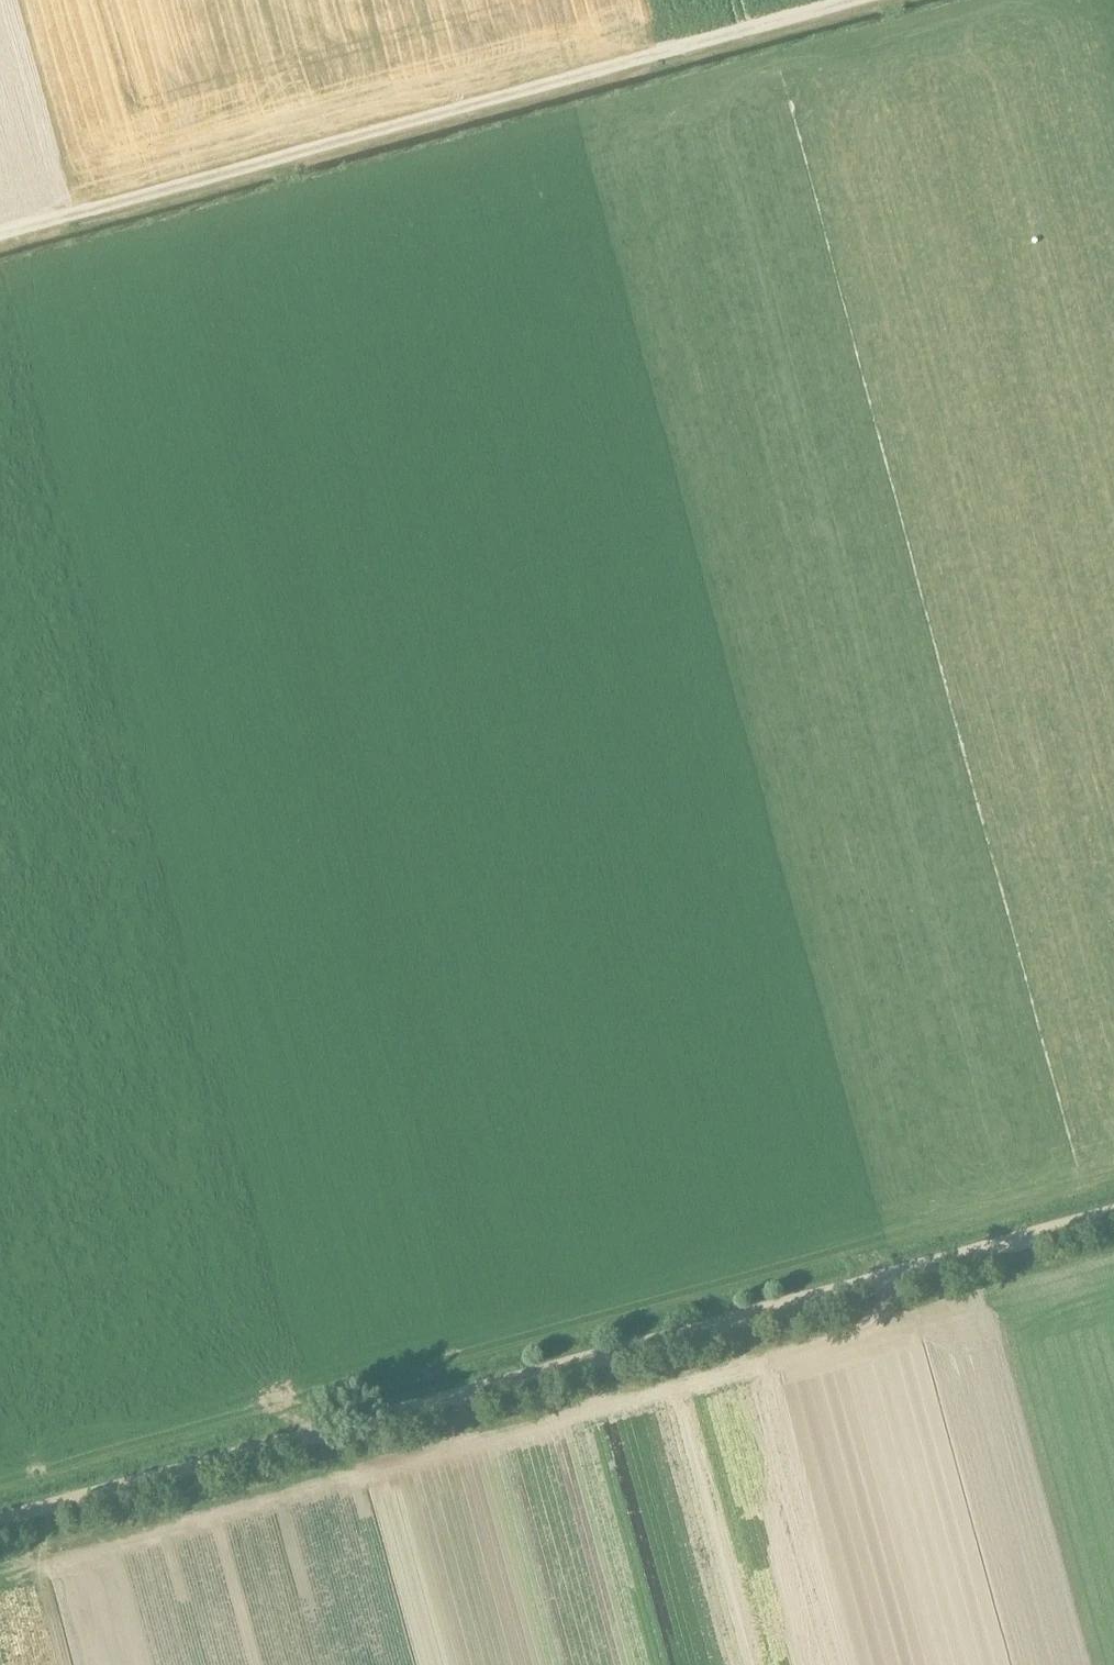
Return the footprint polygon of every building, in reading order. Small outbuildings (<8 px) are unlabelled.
[(1013,1231),(994,1231),(994,1248),(1014,1247),(1013,1231)]
